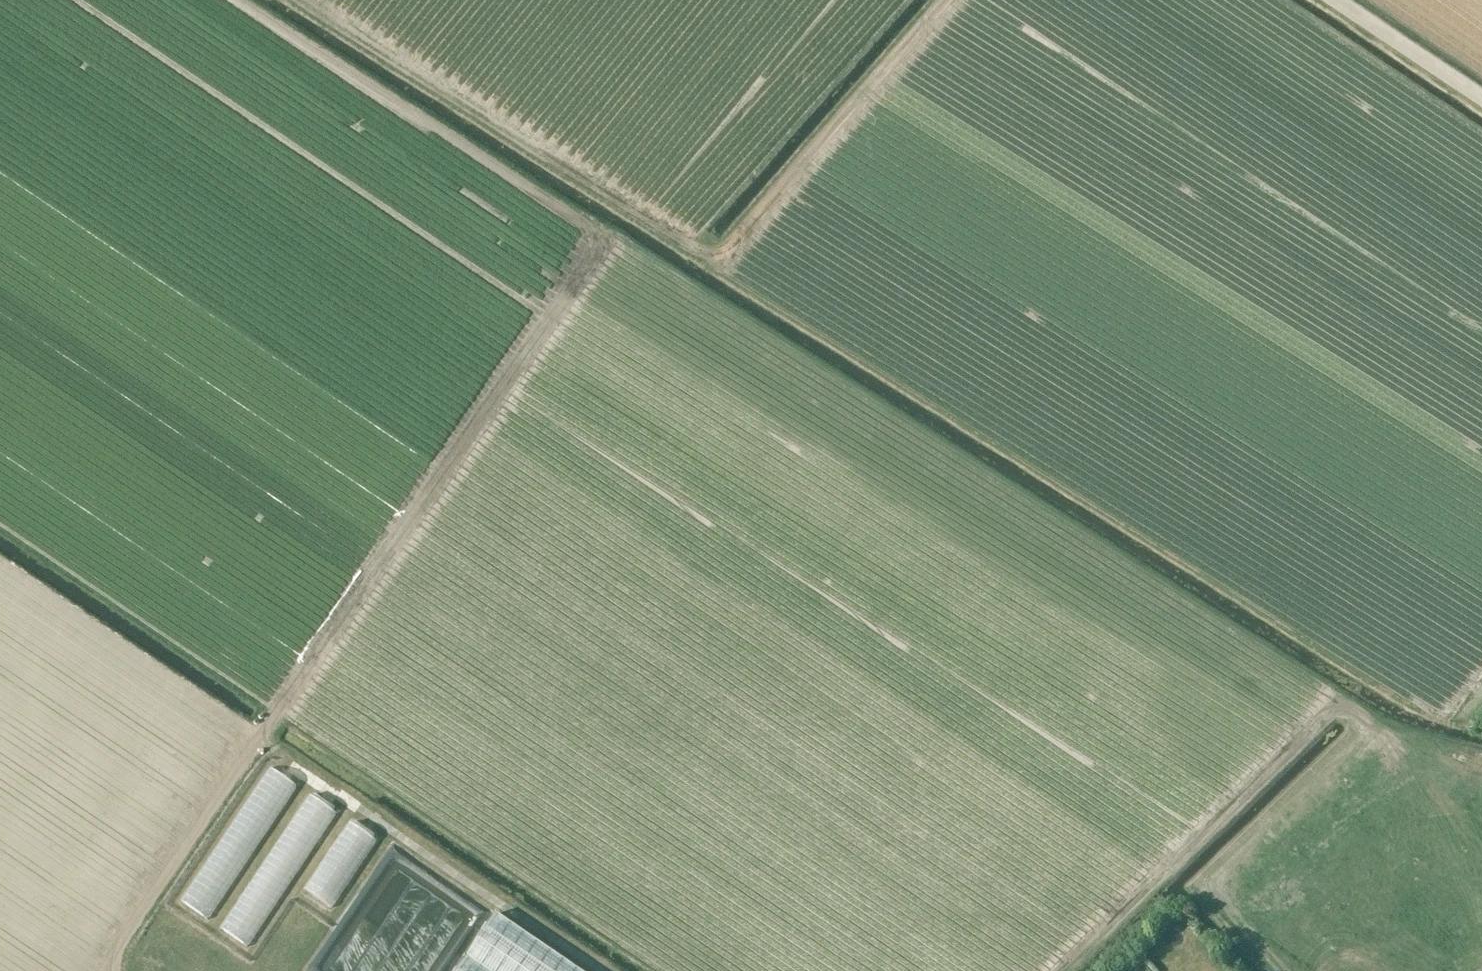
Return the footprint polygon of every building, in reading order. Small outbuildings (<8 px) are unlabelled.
[(497,915),(459,970),(579,970),(497,915)]
